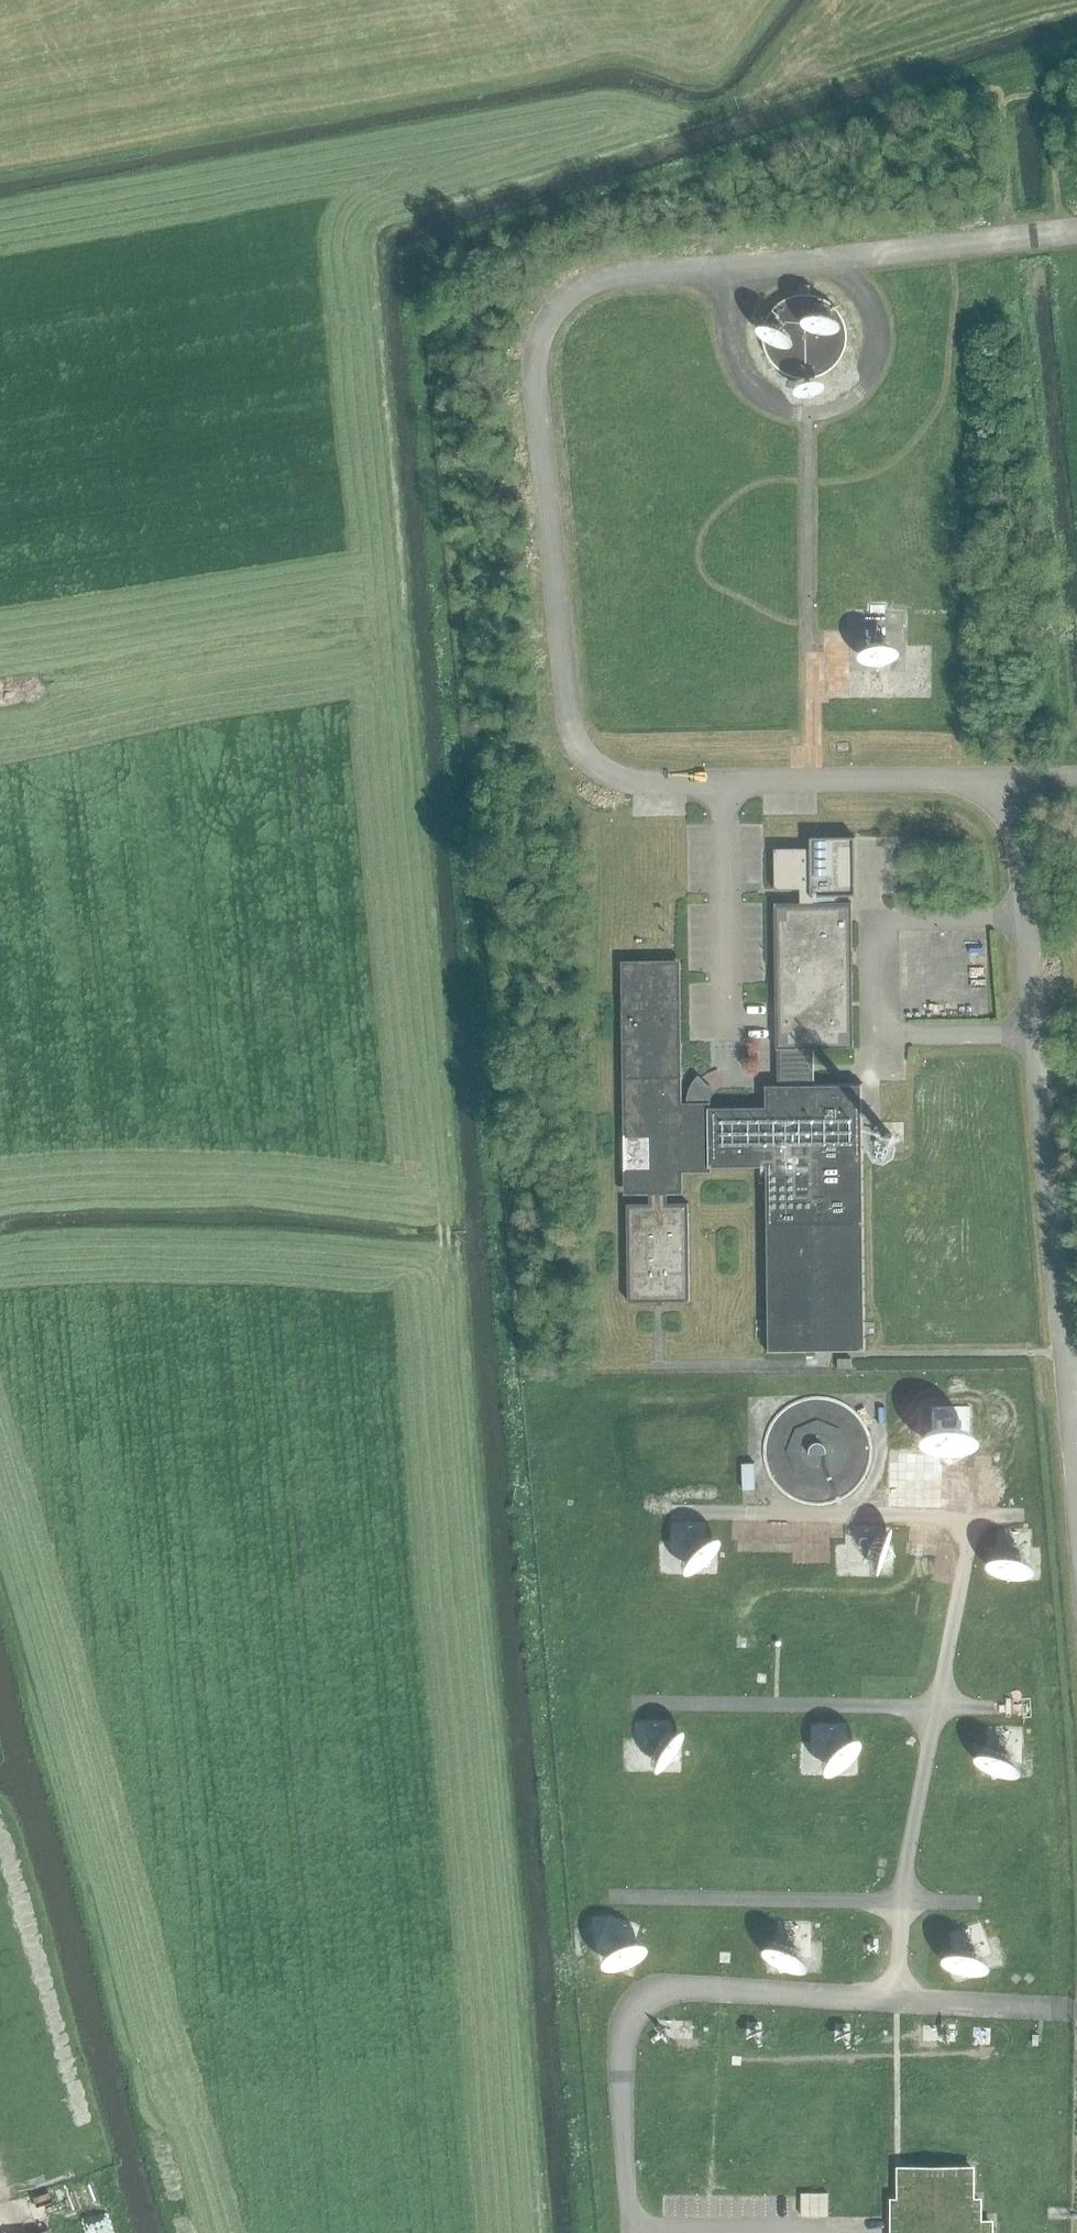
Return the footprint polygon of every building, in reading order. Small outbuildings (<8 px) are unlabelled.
[(763,323),(761,332),(761,340),(763,349),(767,357),(772,364),(778,370),(786,374),(794,377),(803,378),(811,377),(820,374),(827,370),(834,364),(839,357),(842,349),(844,340),(844,331),(842,323),(839,315),(834,308),(827,302),(820,298),(811,295),(803,294),(794,295),(786,298),(778,302),(772,308),(767,315),(763,323)] [(666,1204),(666,1191),(680,1191),(679,1169),(765,1168),(766,1354),(865,1353),(863,1085),(814,1085),(813,1049),(853,1049),(851,903),(814,903),(814,897),(855,896),(854,837),(809,838),(810,848),(773,849),(774,890),(799,890),(800,903),(774,904),(776,1050),(777,1050),(778,1085),(764,1086),(764,1108),(679,1109),(677,964),(625,965),(627,1192),(649,1192),(649,1204),(626,1204),(627,1301),(689,1301),(688,1203),(666,1204)] [(768,1427),(765,1433),(764,1440),(763,1446),(762,1453),(763,1460),(765,1467),(765,1468),(767,1473),(770,1479),(774,1485),(779,1490),(784,1494),(790,1498),(796,1501),(802,1503),(809,1505),(816,1505),(822,1505),(829,1504),(836,1502),(842,1499),(848,1496),(853,1492),(858,1487),(862,1481),(866,1475),(868,1469),(870,1462),(871,1456),(871,1449),(871,1442),(870,1438),(869,1435),(867,1429),(863,1423),(860,1417),(855,1412),(850,1408),(844,1404),(838,1401),(832,1399),(825,1397),(818,1397),(811,1397),(804,1398),(798,1400),(792,1403),(786,1406),(780,1410),(776,1415),(772,1421),(768,1427)] [(989,2221),(978,2221),(978,2199),(971,2199),(971,2167),(899,2167),(899,2199),(892,2199),(893,2232),(989,2232),(989,2221)] [(71,2217),(100,2209),(92,2181),(63,2190),(71,2217)] [(830,2195),(799,2195),(799,2217),(829,2217),(830,2195)]
